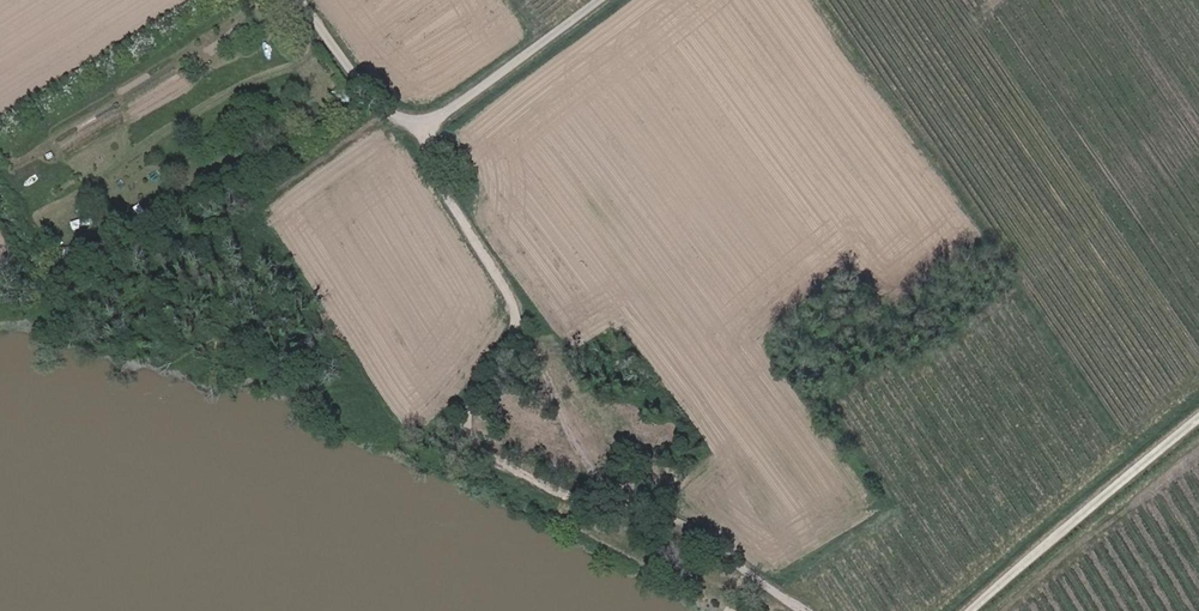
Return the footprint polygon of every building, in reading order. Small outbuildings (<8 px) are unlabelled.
[(694,205),(683,211),(689,222),(700,216),(694,205)]
